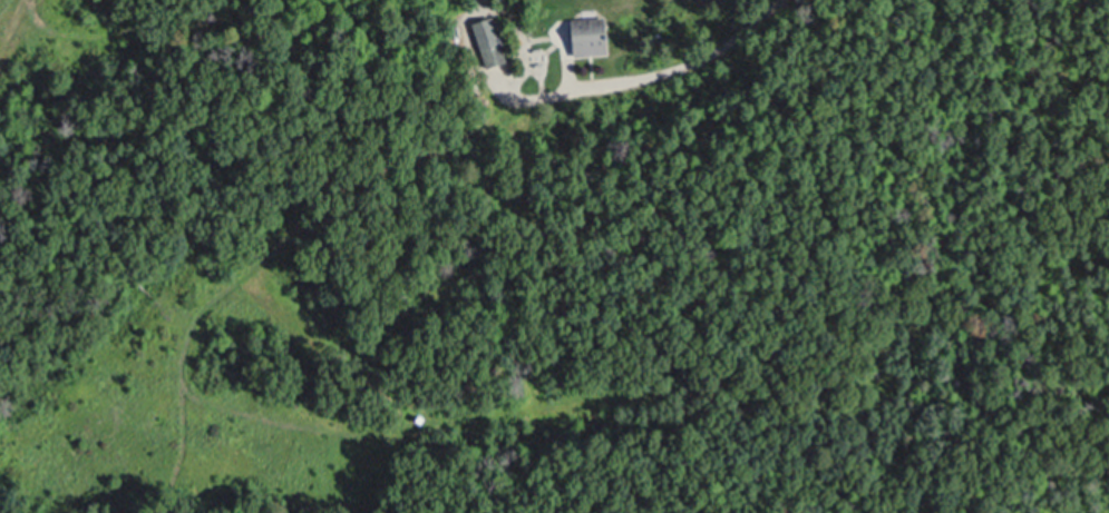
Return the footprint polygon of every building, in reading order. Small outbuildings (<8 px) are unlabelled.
[(489,77),(511,70),(495,19),(474,25),(489,77)] [(580,21),(580,56),(610,56),(610,21),(580,21)]
